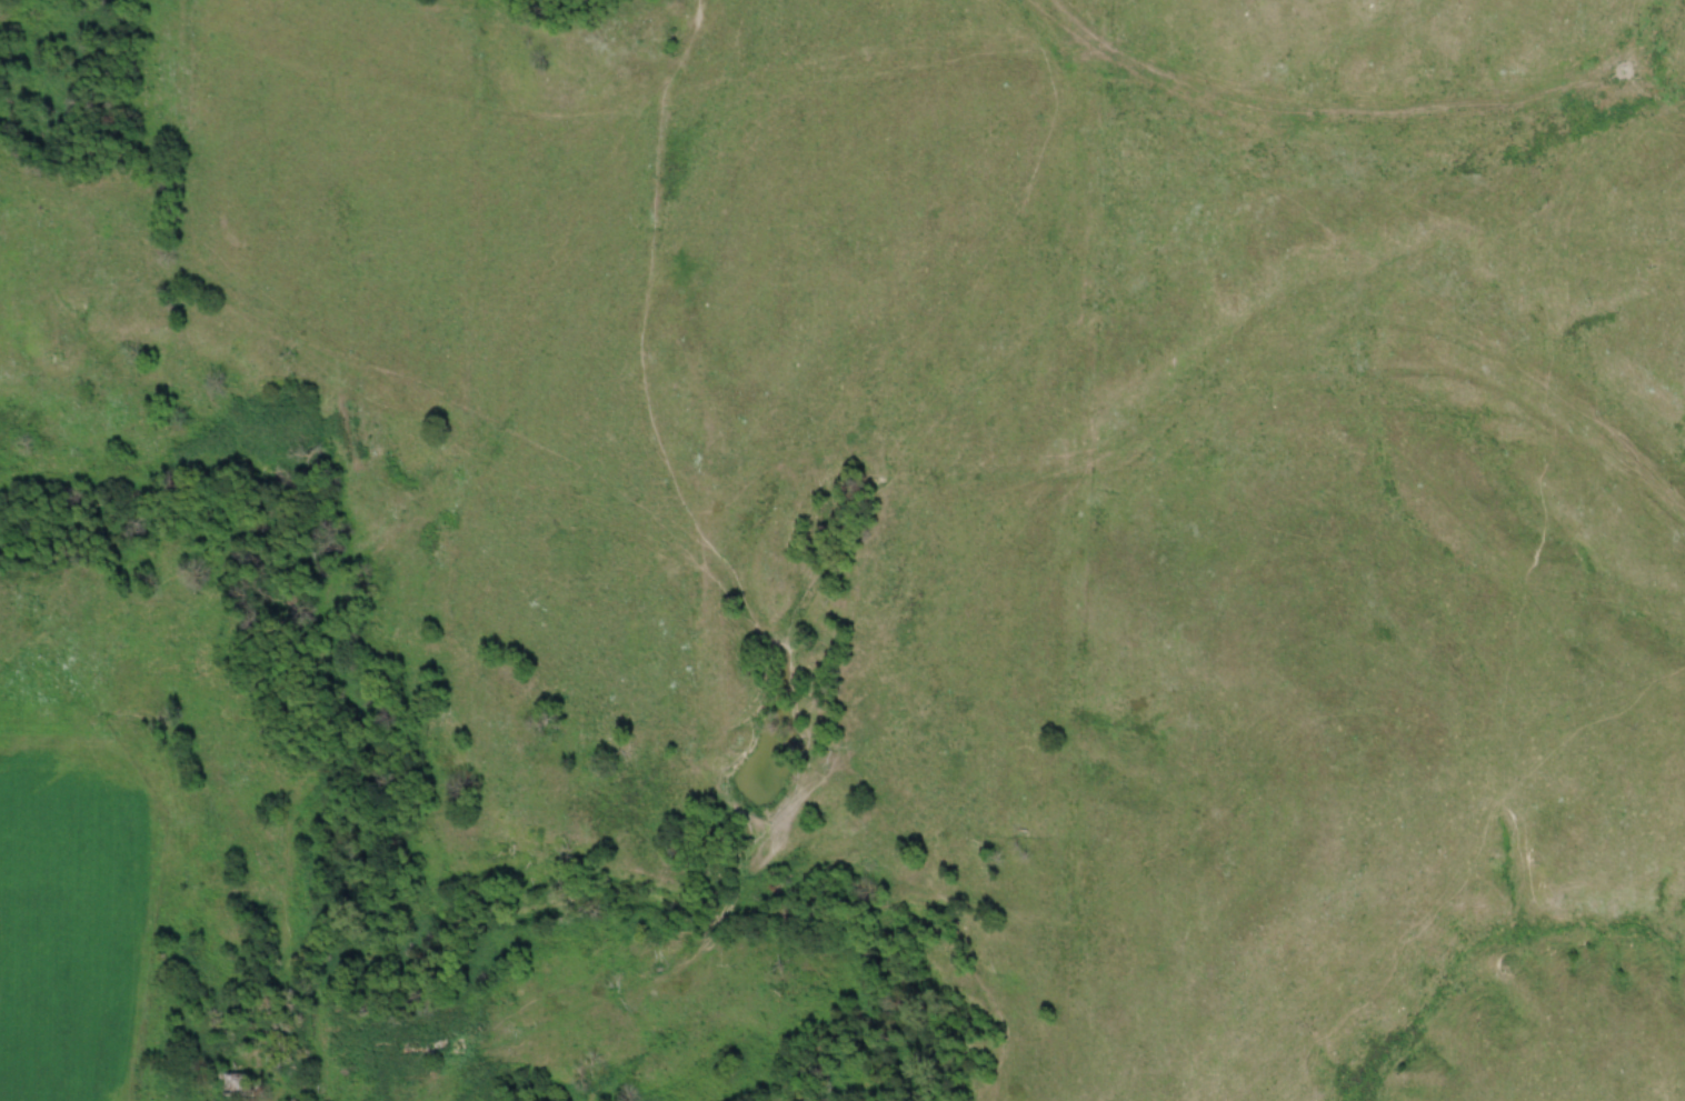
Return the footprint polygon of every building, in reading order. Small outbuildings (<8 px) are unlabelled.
[(248,1076),(227,1076),(227,1097),(248,1097),(248,1076)]
